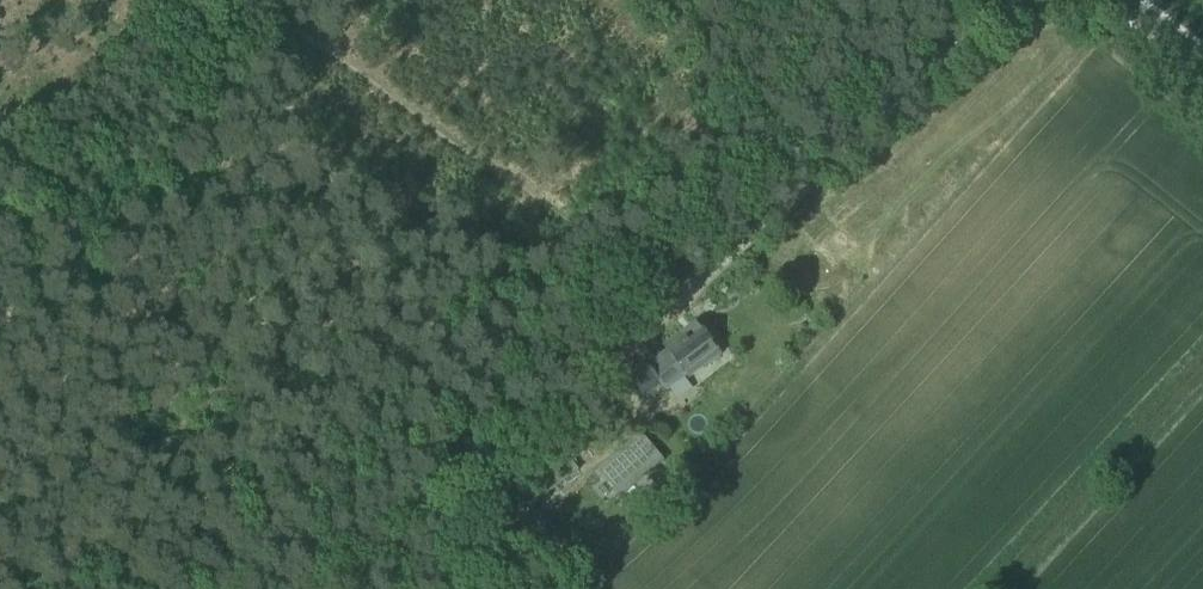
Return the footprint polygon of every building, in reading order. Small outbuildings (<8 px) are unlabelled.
[(725,359),(697,323),(664,348),(668,352),(649,367),(646,362),(626,377),(633,386),(624,393),(620,388),(590,411),(614,443),(645,420),(637,409),(647,401),(644,398),(661,385),(666,391),(687,375),(686,373),(700,362),(708,372),(725,359)] [(643,437),(601,473),(621,497),(664,461),(643,437)] [(565,452),(517,486),(532,506),(579,471),(565,452)]
